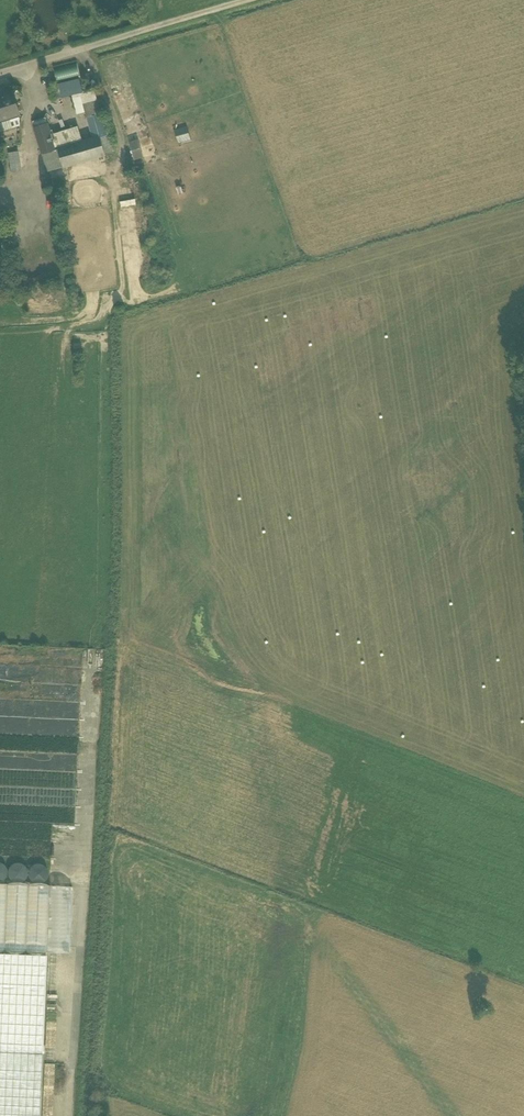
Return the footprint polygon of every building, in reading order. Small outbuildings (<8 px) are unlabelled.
[(57,83),(77,77),(81,76),(77,63),(53,69),(57,83)] [(72,96),(81,93),(77,77),(57,83),(46,85),(50,101),(72,96)] [(94,90),(81,93),(87,114),(88,113),(88,112),(99,109),(94,90)] [(21,113),(14,92),(0,97),(0,120),(21,113)] [(78,116),(87,114),(81,93),(72,96),(78,116)] [(100,138),(107,136),(99,109),(88,112),(88,113),(87,114),(94,139),(100,138)] [(21,113),(0,120),(0,132),(21,125),(21,113)] [(33,121),(35,128),(47,124),(45,118),(33,121)] [(50,135),(47,124),(35,128),(43,154),(55,150),(50,135)] [(0,132),(0,142),(21,135),(21,125),(0,132)] [(57,149),(82,143),(78,127),(50,135),(55,150),(57,149)] [(144,157),(136,133),(126,136),(134,160),(144,157)] [(107,136),(100,138),(105,156),(112,154),(107,136)] [(57,149),(63,168),(105,156),(100,138),(94,139),(82,143),(57,149)] [(55,150),(43,154),(48,171),(63,168),(57,149),(55,150)] [(94,195),(95,206),(108,205),(107,194),(94,195)] [(135,199),(120,201),(121,208),(136,205),(135,199)] [(128,212),(119,213),(120,226),(129,226),(128,212)] [(130,242),(129,234),(122,234),(122,243),(130,242)] [(124,259),(133,258),(132,245),(123,246),(124,259)] [(69,953),(72,887),(0,884),(0,950),(69,953)] [(42,1053),(46,955),(0,953),(0,1051),(42,1053)] [(42,1053),(0,1051),(0,1115),(39,1115),(42,1053)]
